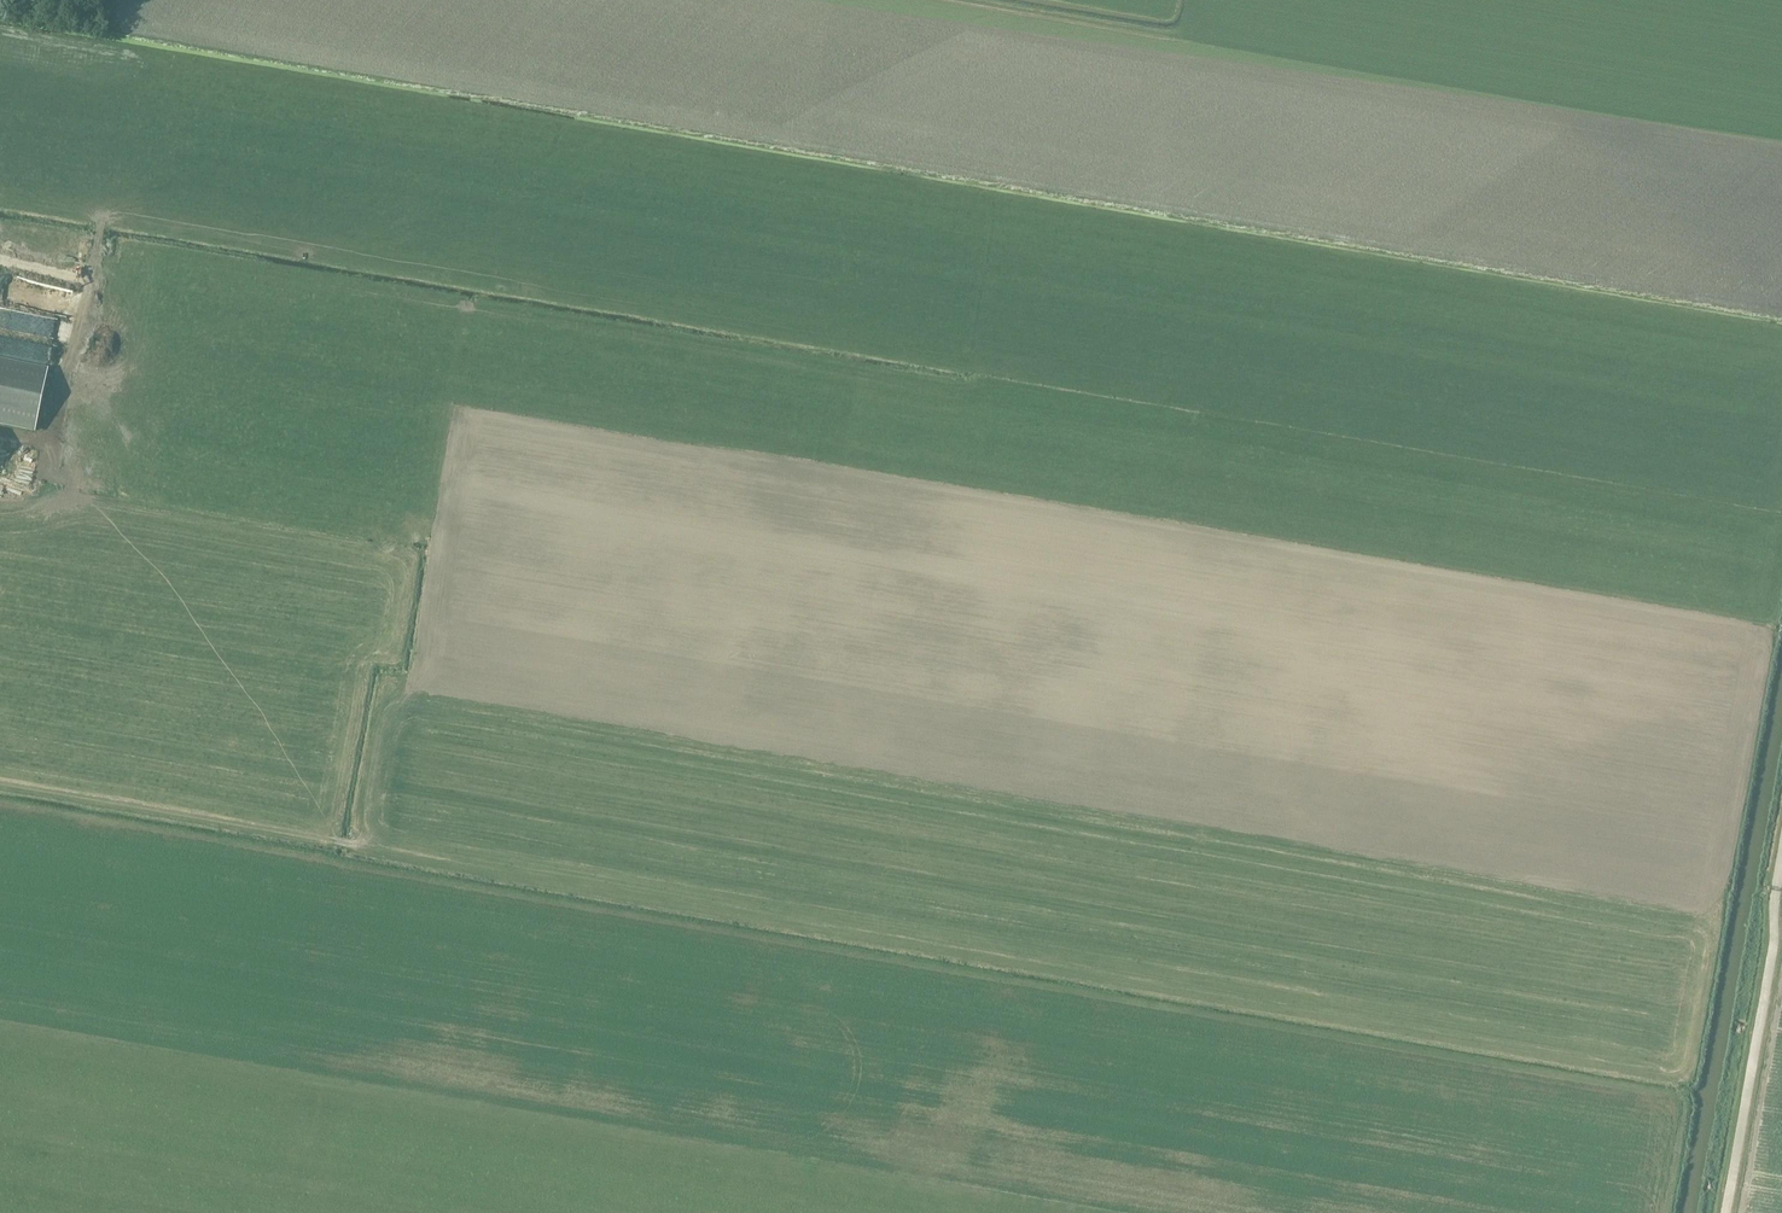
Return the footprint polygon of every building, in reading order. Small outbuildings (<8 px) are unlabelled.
[(37,368),(0,360),(0,423),(24,428),(37,368)]
